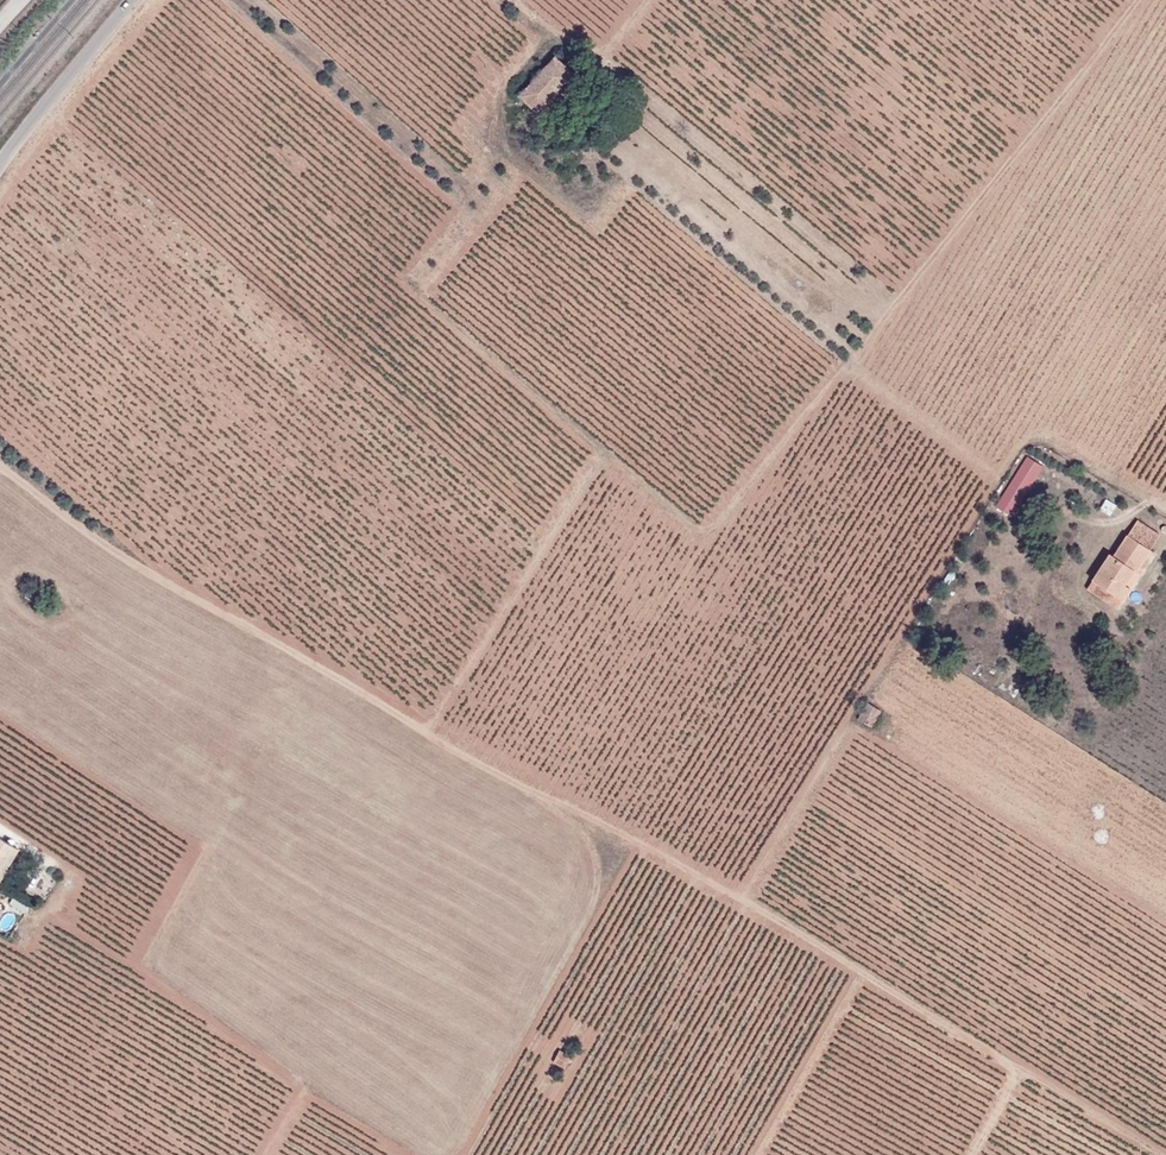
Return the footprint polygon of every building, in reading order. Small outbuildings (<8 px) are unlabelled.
[(582,33),(576,26),(568,34),(575,41),(582,33)] [(560,62),(550,53),(515,91),(534,110),(574,66),(565,57),(560,62)] [(1029,456),(997,506),(1015,517),(1047,467),(1029,456)] [(1134,522),(1125,536),(1148,550),(1156,536),(1134,522)] [(1125,536),(1124,535),(1111,553),(1108,552),(1088,581),(1090,583),(1083,593),(1115,612),(1140,574),(1135,571),(1148,550),(1125,536)] [(45,618),(53,604),(38,595),(30,609),(45,618)] [(866,703),(860,710),(872,720),(878,713),(866,703)] [(855,717),(867,727),(872,720),(860,710),(855,717)] [(0,835),(0,877),(19,847),(0,835)] [(538,1058),(552,1067),(562,1050),(548,1042),(538,1058)]
